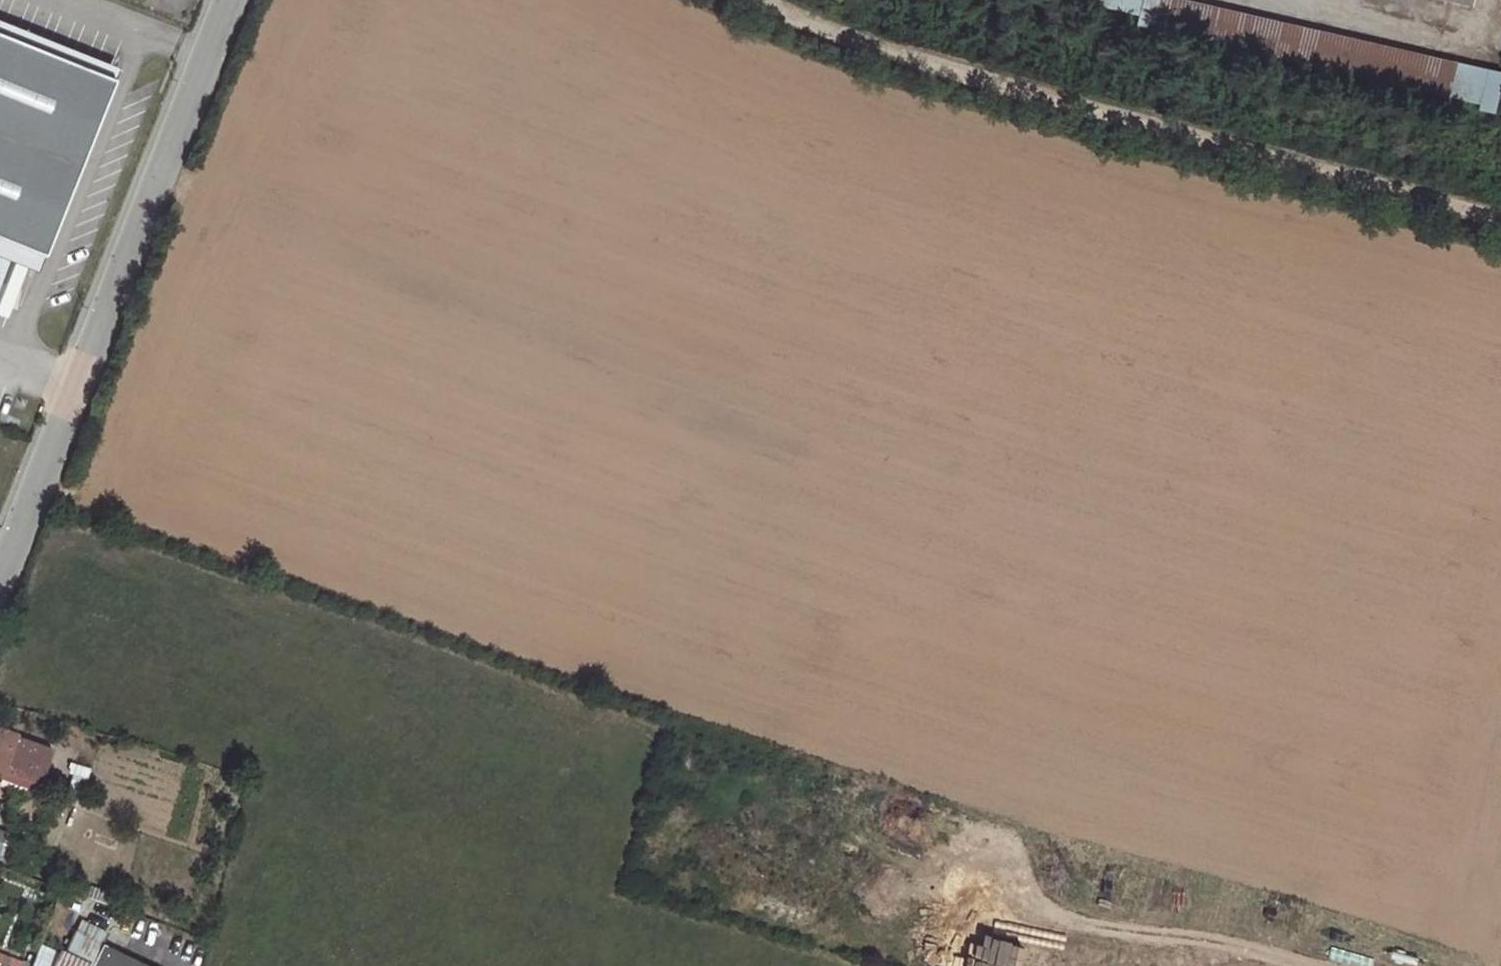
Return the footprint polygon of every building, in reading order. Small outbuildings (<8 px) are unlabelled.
[(1140,15),(1143,0),(1076,0),(1140,15)] [(1500,94),(1500,71),(1187,0),(1143,0),(1140,15),(1139,25),(1481,103),(1479,111),(1496,115),(1500,94)] [(0,37),(0,239),(49,259),(119,85),(0,37)] [(54,748),(16,732),(0,769),(39,785),(54,748)] [(72,763),(68,785),(85,788),(89,765),(72,763)] [(0,832),(0,856),(3,857),(10,836),(0,832)] [(65,935),(52,930),(47,943),(60,947),(65,935)] [(107,947),(99,965),(147,965),(107,947)] [(61,955),(45,948),(37,965),(56,965),(61,955)] [(56,965),(93,965),(63,952),(61,955),(56,965)] [(25,963),(0,953),(0,965),(24,965),(25,963)]
